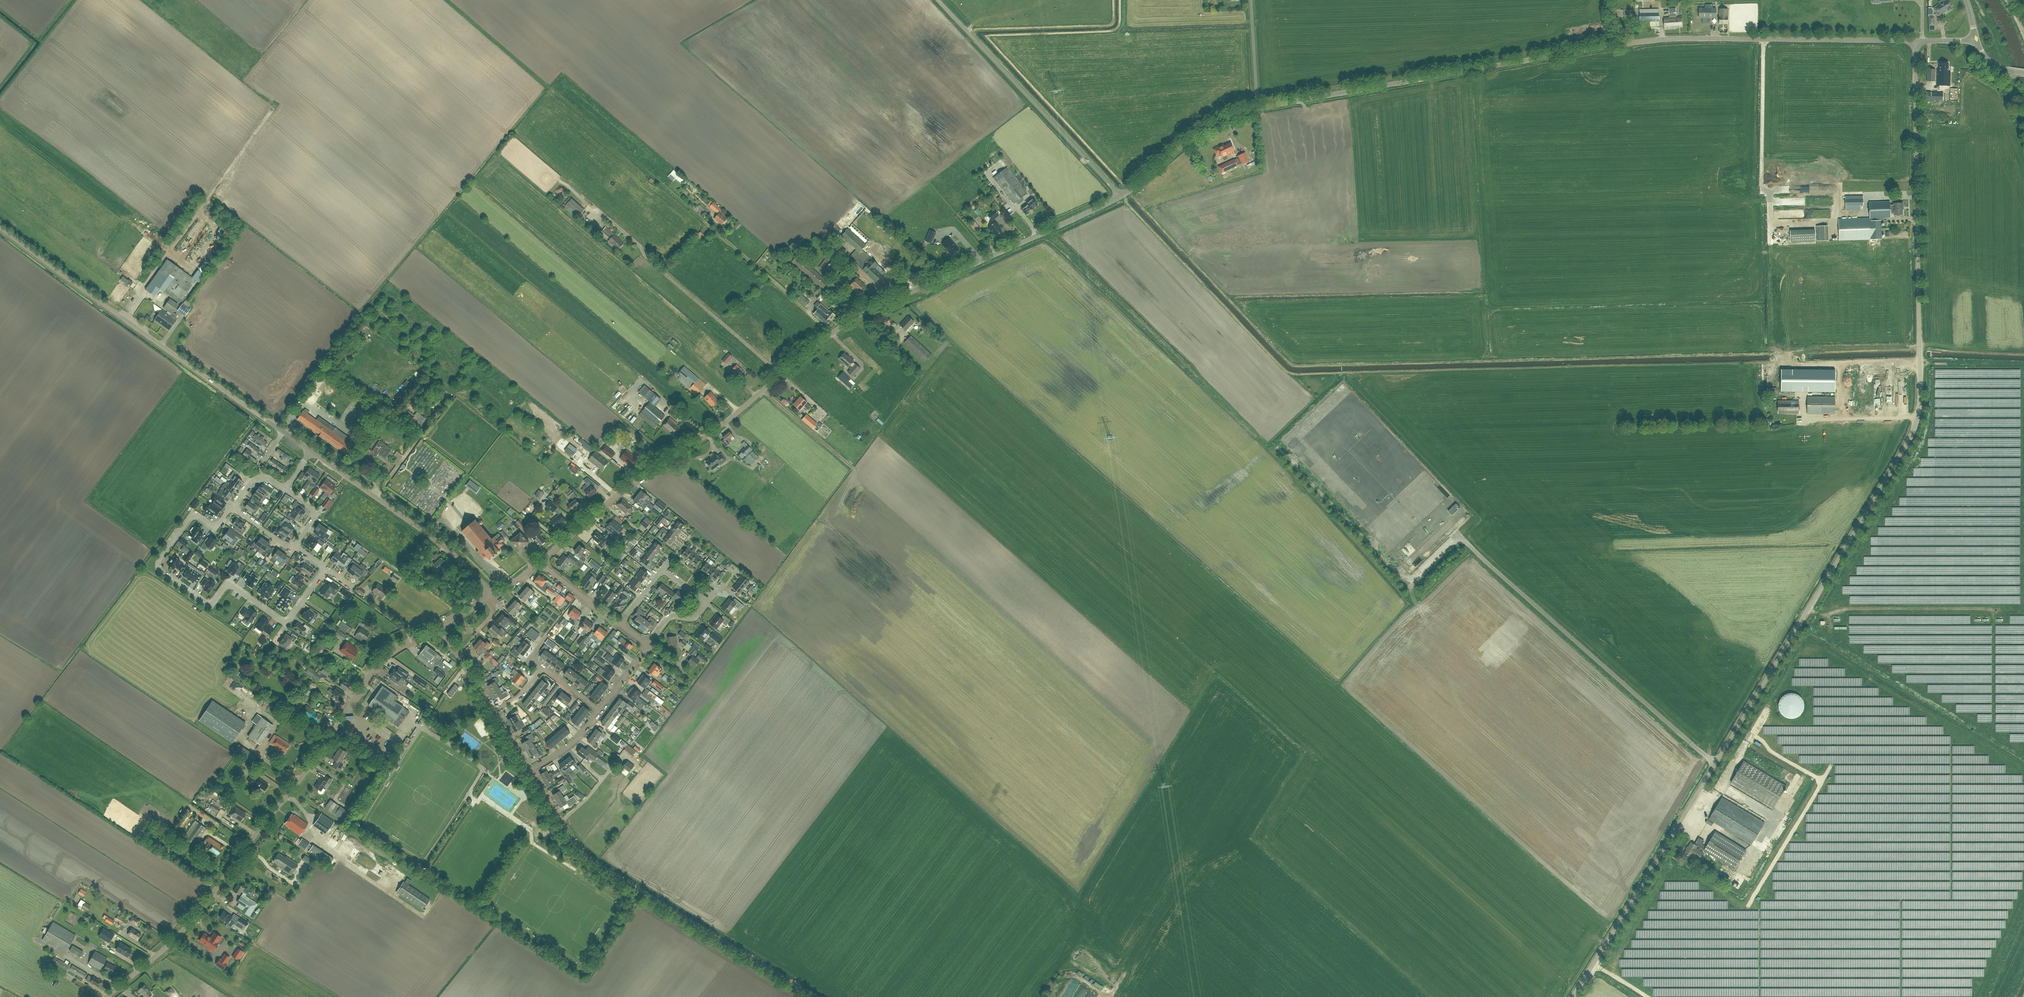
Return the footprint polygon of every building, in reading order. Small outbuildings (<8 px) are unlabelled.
[(1939,1),(1939,3),(1940,3),(1933,8),(1938,16),(1947,10),(1948,12),(1952,9),(1950,7),(1952,6),(1950,1),(1949,2),(1948,0),(1947,0),(1941,0),(1939,1)] [(1659,20),(1659,9),(1648,9),(1648,10),(1639,10),(1640,20),(1659,20)] [(1716,18),(1716,9),(1699,9),(1699,18),(1705,18),(1705,23),(1710,23),(1710,18),(1716,18)] [(1728,9),(1720,9),(1719,24),(1728,24),(1728,9)] [(1682,27),(1682,17),(1664,18),(1664,30),(1676,29),(1676,27),(1682,27)] [(1948,63),(1939,63),(1939,70),(1937,70),(1937,86),(1950,86),(1950,72),(1948,72),(1948,63)] [(1935,70),(1927,70),(1927,81),(1935,82),(1935,70)] [(1958,89),(1950,89),(1950,101),(1958,101),(1958,89)] [(1943,93),(1925,92),(1924,100),(1943,101),(1943,93)] [(1223,158),(1224,161),(1228,159),(1226,156),(1231,154),(1230,152),(1234,150),(1231,142),(1224,146),(1223,144),(1213,148),(1216,155),(1219,153),(1221,158),(1222,158),(1223,158)] [(1249,162),(1244,153),(1237,156),(1242,165),(1245,169),(1247,168),(1245,163),(1249,162)] [(1237,166),(1234,159),(1218,167),(1221,173),(1237,166)] [(1028,193),(1007,167),(993,178),(1014,204),(1028,193)] [(1863,206),(1863,196),(1845,197),(1845,206),(1863,206)] [(1027,204),(1021,208),(1025,213),(1031,209),(1032,210),(1038,205),(1031,197),(1025,202),(1027,204)] [(584,210),(571,199),(563,208),(576,219),(584,210)] [(1889,205),(1889,202),(1869,202),(1869,218),(1839,219),(1839,240),(1881,239),(1880,223),(1885,223),(1885,218),(1890,218),(1890,214),(1893,213),(1894,215),(1901,215),(1901,207),(1902,207),(1902,203),(1893,203),(1893,205),(1889,205)] [(721,209),(713,203),(709,207),(717,213),(721,209)] [(999,215),(994,210),(987,215),(992,221),(999,215)] [(727,219),(720,213),(714,219),(721,226),(727,219)] [(204,229),(206,231),(209,227),(202,221),(190,238),(195,241),(204,229)] [(999,226),(996,222),(988,227),(991,232),(992,231),(996,236),(1002,231),(998,226),(999,226)] [(868,242),(850,226),(844,234),(843,233),(842,235),(841,237),(856,250),(851,256),(854,259),(852,260),(863,270),(862,270),(875,282),(885,272),(877,264),(870,258),(877,250),(868,242)] [(1828,240),(1827,226),(1816,226),(1817,241),(1828,240)] [(623,244),(605,228),(602,231),(610,239),(608,241),(618,250),(623,244)] [(1816,241),(1815,230),(1790,231),(1790,242),(1816,241)] [(698,235),(703,240),(707,237),(702,232),(698,235)] [(950,238),(942,244),(951,255),(959,249),(950,238)] [(187,239),(184,243),(190,247),(193,242),(187,239)] [(828,282),(797,256),(792,262),(823,289),(828,282)] [(196,281),(167,260),(145,290),(154,297),(160,289),(179,303),(187,292),(188,293),(196,281)] [(121,280),(131,287),(133,283),(124,276),(121,280)] [(841,276),(837,279),(843,286),(847,284),(841,276)] [(867,287),(856,278),(849,286),(860,295),(867,287)] [(804,295),(800,300),(808,307),(812,302),(804,295)] [(178,305),(170,299),(163,308),(171,314),(172,314),(170,316),(161,310),(154,320),(169,331),(176,320),(174,318),(176,315),(172,312),(178,305)] [(190,304),(185,300),(178,311),(185,316),(190,309),(187,307),(190,304)] [(820,304),(817,302),(814,305),(817,308),(812,313),(813,314),(826,325),(830,320),(835,315),(829,311),(829,312),(820,304)] [(914,322),(908,317),(900,325),(906,331),(914,322)] [(940,340),(931,332),(929,334),(940,344),(943,341),(941,339),(940,340)] [(932,355),(911,335),(904,343),(925,362),(932,355)] [(733,357),(728,353),(722,361),(726,364),(733,357)] [(849,358),(844,353),(838,359),(848,367),(850,365),(852,367),(847,372),(852,377),(860,368),(855,364),(854,364),(852,362),(853,361),(850,358),(849,358)] [(741,369),(736,365),(732,370),(739,377),(744,372),(741,370),(741,369)] [(699,379),(684,366),(678,375),(674,371),(671,374),(689,390),(689,389),(696,396),(706,385),(699,379)] [(1780,369),(1780,391),(1834,392),(1835,370),(1780,369)] [(851,379),(843,372),(838,378),(850,389),(853,386),(849,382),(851,379)] [(661,400),(645,386),(639,392),(655,406),(661,400)] [(718,401),(710,392),(704,398),(712,406),(718,401)] [(616,404),(619,408),(628,399),(625,395),(616,404)] [(807,402),(800,397),(793,405),(800,410),(804,405),(806,407),(805,408),(808,410),(811,407),(806,402),(807,402)] [(1834,397),(1807,397),(1807,414),(1834,414),(1834,397)] [(1799,401),(1777,401),(1777,414),(1799,414),(1799,401)] [(665,416),(650,403),(642,412),(657,425),(665,416)] [(303,411),(297,419),(297,420),(297,419),(318,434),(317,435),(316,434),(316,435),(320,438),(321,437),(320,437),(321,436),(346,454),(352,445),(336,434),(338,431),(318,417),(316,420),(303,411)] [(413,414),(410,411),(405,417),(410,421),(414,417),(412,415),(413,414)] [(424,418),(419,413),(411,422),(417,427),(424,418)] [(631,421),(638,428),(643,422),(636,416),(631,421)] [(677,424),(669,417),(661,427),(671,436),(679,427),(676,425),(677,424)] [(818,425),(808,417),(804,421),(814,429),(816,427),(819,429),(823,425),(820,423),(818,425)] [(732,436),(729,432),(723,437),(724,439),(721,441),(725,447),(730,444),(729,443),(731,441),(730,438),(732,436)] [(260,436),(258,434),(257,436),(255,435),(253,439),(265,447),(268,443),(259,437),(260,436)] [(592,447),(581,439),(580,441),(584,445),(583,447),(589,452),(592,447)] [(391,449),(379,441),(372,451),(366,447),(364,449),(359,455),(367,461),(367,460),(371,463),(378,453),(385,458),(390,452),(389,451),(391,449)] [(253,443),(252,442),(249,446),(258,453),(261,449),(254,444),(253,443)] [(616,454),(605,445),(601,450),(612,459),(616,454)] [(741,452),(747,457),(752,450),(747,445),(741,452)] [(296,461),(277,448),(271,456),(289,469),(296,461)] [(251,453),(246,450),(242,455),(255,464),(257,461),(249,456),(251,453)] [(638,460),(626,450),(619,458),(624,462),(625,461),(632,467),(638,460)] [(760,457),(752,451),(744,461),(748,464),(749,464),(751,466),(756,460),(757,461),(760,457)] [(608,462),(595,452),(588,460),(601,470),(608,462)] [(726,461),(721,454),(717,457),(715,454),(711,457),(711,458),(706,462),(707,463),(706,464),(706,465),(707,466),(708,466),(711,469),(719,462),(720,465),(726,461)] [(289,469),(271,456),(265,464),(283,478),(289,469)] [(571,470),(577,475),(580,470),(574,466),(571,470)] [(303,476),(308,480),(314,471),(309,467),(305,474),(302,472),(297,478),(300,481),(303,476)] [(230,475),(228,478),(231,480),(239,486),(242,481),(237,478),(239,475),(233,471),(230,475)] [(303,488),(305,490),(311,481),(314,483),(320,475),(314,471),(308,480),(309,480),(303,488)] [(585,492),(589,498),(596,492),(593,488),(596,484),(587,478),(583,481),(586,485),(581,490),(584,493),(585,492)] [(319,488),(325,492),(331,483),(326,479),(319,488)] [(236,490),(239,486),(231,480),(229,483),(226,481),(225,483),(236,490)] [(483,488),(473,481),(470,486),(479,493),(483,488)] [(222,487),(233,494),(236,490),(225,483),(222,487),(223,487),(222,487)] [(331,483),(325,492),(321,497),(324,499),(327,495),(329,497),(331,494),(330,494),(336,486),(331,483)] [(256,491),(266,498),(265,498),(267,495),(268,497),(272,491),(264,484),(261,488),(259,487),(256,491)] [(233,494),(222,487),(221,487),(220,489),(220,490),(217,494),(223,499),(225,496),(229,499),(233,494)] [(319,490),(316,488),(311,495),(314,497),(319,490)] [(574,493),(570,488),(565,492),(569,497),(570,496),(574,501),(569,505),(574,510),(580,505),(574,498),(577,496),(574,493)] [(260,506),(266,498),(256,491),(252,496),(257,499),(255,502),(260,506)] [(642,491),(638,496),(652,508),(654,506),(649,502),(651,499),(648,496),(642,491)] [(211,504),(221,511),(225,505),(223,504),(225,501),(216,495),(212,499),(214,501),(211,504)] [(638,496),(633,501),(640,506),(642,503),(651,510),(652,508),(638,496)] [(327,498),(322,506),(325,508),(330,501),(327,498)] [(545,505),(555,513),(559,507),(550,499),(545,505)] [(633,506),(623,499),(616,506),(626,513),(633,506)] [(197,500),(192,506),(196,509),(201,503),(197,500)] [(666,507),(658,500),(655,504),(663,511),(666,507)] [(293,511),(302,517),(305,513),(300,509),(302,506),(295,501),(292,506),(295,508),(293,511)] [(252,505),(248,502),(244,507),(252,512),(254,514),(260,507),(254,503),(252,505)] [(207,505),(203,510),(212,517),(214,514),(217,515),(220,511),(221,511),(211,504),(210,503),(208,506),(207,505)] [(1460,507),(1456,503),(1448,511),(1452,515),(1460,507)] [(299,522),(302,517),(293,511),(291,514),(289,513),(286,517),(291,521),(293,518),(299,522)] [(486,512),(481,516),(488,526),(493,522),(486,512)] [(551,522),(556,528),(565,520),(560,514),(555,518),(553,515),(549,519),(551,522)] [(281,527),(290,533),(294,528),(288,524),(290,521),(285,517),(282,522),(285,524),(282,528),(281,527)] [(652,522),(647,517),(641,524),(646,529),(647,528),(648,529),(651,526),(650,524),(652,522)] [(244,525),(236,519),(232,524),(235,526),(233,529),(242,535),(246,530),(242,527),(244,525)] [(477,519),(476,519),(471,523),(470,522),(471,521),(464,526),(465,526),(466,526),(467,527),(461,531),(462,532),(463,531),(464,533),(464,534),(465,533),(467,536),(466,537),(467,538),(468,537),(470,540),(469,540),(470,541),(471,540),(473,543),(472,544),(473,544),(476,547),(475,547),(476,548),(476,547),(478,549),(476,551),(477,552),(476,552),(477,552),(480,555),(479,555),(480,556),(480,555),(483,559),(487,556),(489,558),(488,559),(489,559),(490,560),(490,559),(492,556),(493,558),(497,554),(496,553),(499,551),(499,552),(500,551),(499,550),(500,550),(500,549),(499,550),(498,549),(503,545),(502,542),(504,540),(499,534),(495,537),(494,537),(493,537),(491,538),(489,536),(490,535),(489,535),(486,532),(487,532),(487,531),(486,532),(483,529),(484,528),(483,529),(480,526),(482,524),(483,522),(481,520),(479,521),(478,522),(476,520),(477,519)] [(520,520),(515,525),(519,529),(521,527),(524,529),(526,527),(520,520)] [(623,528),(613,520),(605,529),(616,537),(623,528)] [(672,523),(681,531),(685,526),(678,521),(676,524),(674,523),(675,523),(673,522),(672,523)] [(678,536),(681,531),(672,523),(670,526),(672,527),(672,526),(673,527),(671,530),(678,536)] [(327,530),(319,524),(315,529),(317,531),(315,534),(325,541),(329,536),(325,533),(327,530)] [(198,534),(201,529),(196,525),(194,528),(193,527),(190,531),(191,532),(189,535),(192,538),(191,540),(196,543),(201,537),(198,534)] [(290,533),(281,527),(279,531),(276,528),(272,533),(281,540),(284,537),(285,538),(289,533),(290,533)] [(674,540),(678,536),(671,530),(668,534),(667,533),(668,531),(663,527),(661,530),(664,533),(674,540)] [(241,538),(229,529),(225,534),(224,534),(223,535),(223,536),(224,536),(223,537),(227,539),(225,542),(233,547),(238,540),(239,541),(241,538)] [(522,535),(519,531),(509,540),(519,551),(529,542),(525,538),(526,537),(524,534),(522,535)] [(544,534),(541,531),(533,539),(535,541),(536,540),(541,546),(546,541),(541,536),(544,534)] [(598,545),(602,548),(605,544),(607,546),(610,543),(614,546),(616,543),(607,535),(604,538),(597,532),(592,538),(599,544),(598,545)] [(670,545),(674,540),(664,533),(663,535),(661,538),(662,538),(664,540),(662,542),(666,545),(667,543),(670,545)] [(212,536),(207,543),(205,540),(200,547),(205,550),(208,546),(211,549),(217,541),(215,539),(215,538),(212,536)] [(317,541),(311,536),(307,541),(307,540),(304,544),(308,547),(309,546),(313,549),(317,543),(322,547),(324,543),(318,539),(317,541)] [(254,547),(258,550),(265,540),(261,537),(256,543),(254,541),(250,546),(253,548),(254,547)] [(627,540),(624,537),(618,545),(623,549),(631,540),(628,538),(627,540)] [(270,544),(265,540),(258,550),(259,550),(258,551),(262,554),(262,555),(264,556),(268,551),(265,550),(270,544)] [(649,544),(659,552),(662,547),(656,542),(653,545),(652,544),(648,541),(647,543),(649,544)] [(655,557),(659,552),(649,544),(647,546),(649,548),(649,547),(651,548),(648,551),(655,557)] [(692,551),(689,549),(692,546),(689,544),(687,547),(688,548),(682,556),(686,559),(692,551)] [(586,550),(580,545),(579,546),(577,548),(575,552),(582,557),(579,560),(583,563),(585,560),(584,559),(586,556),(583,554),(586,550)] [(692,551),(686,559),(691,563),(697,555),(697,554),(694,552),(696,549),(694,547),(692,551)] [(335,564),(343,553),(341,556),(337,553),(339,551),(335,548),(330,554),(333,556),(330,560),(335,564)] [(274,559),(276,560),(282,553),(277,549),(274,555),(271,553),(267,558),(272,561),(274,559)] [(638,552),(635,549),(630,555),(634,557),(638,552)] [(183,560),(187,562),(193,554),(189,551),(183,560)] [(641,554),(651,561),(655,557),(648,551),(646,555),(644,554),(645,553),(642,551),(641,552),(642,553),(641,554)] [(697,555),(691,563),(696,566),(702,559),(699,556),(701,553),(699,551),(697,554),(697,555)] [(275,563),(278,565),(282,568),(286,563),(283,561),(287,556),(282,553),(276,560),(275,563)] [(343,553),(335,564),(341,568),(342,566),(345,568),(351,559),(347,556),(347,555),(343,553)] [(441,558),(436,553),(432,557),(436,562),(433,564),(438,570),(446,563),(441,558)] [(570,554),(567,558),(564,555),(556,565),(563,570),(570,561),(574,564),(574,563),(581,568),(584,564),(570,554)] [(651,561),(641,554),(640,556),(641,557),(642,557),(643,558),(641,561),(647,566),(651,561)] [(167,565),(174,570),(175,567),(180,571),(184,565),(179,561),(180,560),(174,556),(167,565)] [(1421,557),(1414,564),(1417,567),(1424,560),(1421,557)] [(701,570),(706,574),(712,566),(711,565),(709,563),(711,560),(709,558),(706,562),(707,563),(701,570)] [(601,567),(592,559),(589,563),(595,568),(593,571),(596,573),(601,567)] [(348,572),(353,576),(358,568),(355,566),(357,564),(352,561),(348,566),(351,567),(348,572)] [(245,566),(239,562),(237,564),(234,562),(227,571),(229,573),(228,573),(232,576),(232,575),(233,575),(237,570),(240,572),(245,566)] [(712,566),(706,574),(711,577),(717,569),(716,569),(714,567),(716,564),(714,562),(711,565),(712,566)] [(187,577),(189,578),(196,569),(188,563),(185,567),(188,569),(183,576),(187,578),(187,577)] [(313,570),(304,564),(301,567),(297,564),(294,569),(300,573),(302,571),(309,576),(313,570)] [(361,564),(358,568),(353,576),(358,579),(361,575),(363,576),(367,571),(363,569),(364,567),(361,564)] [(622,570),(616,566),(612,571),(618,575),(622,570)] [(716,581),(719,577),(721,579),(725,574),(722,572),(721,573),(718,571),(721,567),(719,566),(716,569),(717,569),(711,577),(716,581)] [(193,583),(194,581),(198,583),(201,579),(205,573),(201,570),(201,571),(196,568),(196,569),(189,578),(190,579),(189,580),(193,583)] [(638,573),(645,579),(648,574),(642,569),(638,573)] [(597,576),(591,571),(581,584),(588,589),(597,576)] [(250,576),(246,573),(242,579),(247,582),(246,584),(252,589),(254,585),(255,586),(257,583),(256,582),(260,577),(253,572),(250,576)] [(401,577),(395,572),(391,578),(397,583),(401,577)] [(638,573),(635,578),(642,583),(645,579),(638,573)] [(304,578),(299,574),(296,578),(295,577),(291,583),(300,589),(304,583),(301,581),(302,580),(304,578)] [(540,574),(537,578),(549,587),(551,588),(554,585),(547,580),(540,574)] [(606,576),(602,574),(597,580),(600,583),(606,576)] [(742,576),(739,580),(746,586),(749,582),(742,576)] [(209,581),(205,578),(200,585),(204,587),(203,589),(209,594),(215,584),(210,580),(209,581)] [(549,587),(537,578),(534,581),(538,584),(537,586),(545,592),(546,591),(552,595),(555,591),(549,587)] [(642,583),(635,578),(632,582),(638,587),(642,583)] [(280,589),(284,583),(280,580),(275,587),(279,590),(280,589)] [(739,580),(736,584),(743,590),(746,586),(739,580)] [(638,587),(632,582),(628,586),(635,592),(638,587)] [(274,590),(264,583),(257,593),(261,595),(260,595),(263,598),(264,597),(267,600),(274,590)] [(339,588),(331,583),(329,586),(325,584),(324,587),(323,589),(320,593),(327,598),(330,592),(334,595),(339,588)] [(388,590),(377,583),(372,591),(382,598),(388,590)] [(657,590),(660,593),(665,586),(662,583),(657,590)] [(740,594),(743,590),(736,584),(733,588),(740,594)] [(523,591),(529,597),(534,591),(528,586),(523,591)] [(669,589),(665,586),(660,593),(664,595),(669,589)] [(291,591),(284,587),(279,595),(283,598),(276,607),(284,612),(286,608),(287,608),(289,606),(288,605),(291,601),(286,598),(291,591)] [(365,592),(359,587),(356,590),(363,595),(365,592)] [(602,599),(610,590),(609,590),(609,591),(603,587),(597,595),(602,599)] [(624,589),(619,595),(622,592),(628,597),(631,593),(625,588),(624,589)] [(672,591),(669,589),(664,595),(667,598),(672,591)] [(615,594),(610,590),(602,599),(603,600),(603,599),(609,603),(615,594)] [(676,594),(673,597),(676,599),(681,593),(678,590),(676,594)] [(525,602),(529,597),(523,591),(519,597),(525,602)] [(672,591),(667,598),(671,600),(673,597),(676,594),(672,591)] [(571,602),(576,596),(571,592),(566,598),(571,602)] [(681,593),(676,599),(680,602),(685,595),(681,593)] [(626,598),(623,595),(613,607),(620,612),(625,606),(625,604),(622,602),(626,598)] [(744,605),(735,598),(733,601),(730,599),(722,608),(728,613),(735,606),(740,610),(744,605)] [(516,600),(511,605),(517,610),(522,605),(516,600)] [(512,615),(517,610),(511,605),(507,610),(512,615)] [(572,618),(578,610),(574,607),(568,615),(572,618)] [(242,622),(248,626),(252,620),(253,620),(255,618),(254,617),(257,614),(251,610),(249,612),(244,609),(240,614),(245,618),(242,622)] [(639,627),(645,619),(642,617),(645,613),(639,609),(633,617),(636,619),(633,623),(639,627)] [(578,610),(572,618),(576,621),(582,614),(578,610)] [(313,611),(311,614),(307,611),(305,613),(304,612),(301,617),(309,622),(312,618),(314,620),(318,615),(313,611)] [(509,619),(503,614),(498,620),(503,625),(509,619)] [(721,618),(717,614),(714,618),(710,623),(717,629),(722,622),(727,625),(731,620),(724,615),(721,618)] [(341,621),(333,615),(330,618),(329,617),(327,619),(330,621),(331,619),(339,624),(338,626),(349,634),(352,629),(343,623),(343,624),(341,622),(341,621)] [(269,622),(262,617),(255,627),(262,632),(263,630),(269,635),(273,629),(267,624),(269,622)] [(647,621),(645,619),(639,627),(644,631),(647,628),(650,630),(650,629),(652,631),(658,623),(650,617),(647,621)] [(562,624),(565,627),(569,623),(562,618),(558,624),(560,626),(562,624)] [(579,632),(581,634),(590,622),(586,619),(579,627),(580,628),(579,630),(579,632)] [(590,622),(581,634),(583,635),(585,635),(587,632),(587,633),(594,625),(590,622)] [(292,629),(304,637),(310,628),(305,624),(303,627),(297,623),(292,629)] [(499,630),(494,625),(489,630),(496,637),(499,634),(502,637),(506,632),(502,627),(499,630)] [(712,634),(703,626),(698,632),(698,631),(695,635),(702,641),(706,635),(707,636),(709,634),(710,635),(710,636),(719,644),(723,639),(714,631),(712,634)] [(369,633),(360,627),(354,636),(363,642),(369,633)] [(593,635),(597,638),(603,630),(599,627),(593,635)] [(346,636),(336,629),(333,633),(343,640),(346,636)] [(539,635),(530,629),(527,634),(535,640),(539,635)] [(603,630),(597,638),(601,641),(607,633),(603,630)] [(297,637),(292,634),(290,637),(286,634),(283,638),(282,640),(279,644),(286,648),(291,641),(293,643),(297,637)] [(585,640),(588,637),(586,635),(583,639),(582,637),(577,643),(581,645),(585,640)] [(266,639),(263,636),(258,642),(262,645),(266,639)] [(678,647),(677,636),(668,637),(669,645),(674,644),(674,647),(678,647)] [(518,638),(516,637),(506,649),(509,652),(510,650),(509,649),(518,638)] [(622,644),(630,650),(633,646),(622,637),(621,638),(620,638),(618,641),(622,644)] [(686,639),(685,637),(682,641),(682,640),(680,642),(685,647),(684,647),(688,651),(692,646),(688,643),(687,644),(684,642),(686,639)] [(517,643),(520,646),(520,645),(527,651),(531,646),(529,645),(532,642),(526,638),(524,641),(522,643),(518,641),(517,643)] [(477,643),(483,648),(485,646),(488,649),(491,645),(487,642),(486,644),(481,639),(477,643)] [(353,646),(347,642),(340,651),(346,655),(347,655),(353,659),(358,650),(352,646),(353,646)] [(483,648),(477,643),(473,648),(478,652),(477,654),(480,656),(485,650),(483,648)] [(630,650),(622,644),(619,648),(621,649),(627,654),(630,650)] [(442,658),(426,645),(418,656),(426,662),(429,659),(440,667),(443,664),(440,661),(442,658)] [(520,645),(520,646),(518,648),(516,646),(511,652),(517,657),(520,653),(523,656),(527,651),(520,645)] [(545,660),(550,653),(545,650),(547,647),(545,645),(540,651),(542,653),(540,656),(545,660)] [(697,651),(692,647),(686,654),(691,658),(689,661),(695,667),(701,660),(706,663),(708,660),(701,655),(699,658),(698,657),(696,659),(693,656),(697,651)] [(498,667),(500,664),(493,658),(493,657),(488,653),(484,657),(488,661),(489,659),(496,666),(498,667)] [(555,657),(550,653),(545,660),(550,664),(555,657)] [(614,658),(608,653),(604,658),(613,665),(614,664),(619,668),(622,664),(614,658)] [(617,654),(614,658),(622,664),(625,660),(617,654)] [(557,655),(555,657),(550,664),(554,667),(560,660),(557,659),(559,656),(557,655)] [(605,661),(597,655),(594,659),(601,665),(605,661)] [(560,660),(554,667),(559,671),(565,664),(560,660)] [(593,660),(589,665),(595,670),(599,666),(593,660)] [(501,664),(510,672),(512,670),(511,669),(512,667),(509,665),(507,667),(504,664),(505,662),(504,661),(501,664)] [(655,663),(652,667),(660,673),(663,669),(655,663)] [(500,665),(500,664),(498,667),(497,668),(499,670),(498,671),(500,674),(502,672),(504,670),(508,674),(510,672),(501,664),(500,665)] [(569,678),(574,671),(569,667),(570,666),(568,665),(563,672),(565,673),(564,674),(569,678)] [(330,672),(324,667),(320,673),(318,671),(317,673),(324,678),(327,675),(327,676),(330,672)] [(394,668),(392,671),(400,678),(405,681),(410,675),(398,667),(397,669),(395,667),(394,668)] [(601,674),(609,680),(612,677),(604,670),(600,667),(596,672),(600,676),(601,674)] [(607,667),(604,670),(612,677),(615,673),(607,667)] [(660,673),(652,667),(649,671),(657,677),(660,673)] [(315,672),(309,668),(308,669),(307,668),(305,670),(306,671),(306,672),(310,675),(319,681),(321,678),(315,673),(315,672)] [(445,674),(437,668),(434,672),(442,678),(445,674)] [(400,678),(392,671),(389,675),(392,677),(391,679),(400,686),(404,681),(400,678)] [(514,675),(522,681),(525,677),(519,673),(517,671),(514,675)] [(574,671),(569,678),(574,682),(579,675),(574,671)] [(522,681),(514,675),(511,679),(513,680),(519,685),(522,681)] [(579,675),(574,682),(578,685),(584,678),(579,675)] [(644,675),(641,679),(649,685),(652,681),(644,675)] [(417,676),(414,680),(423,687),(427,683),(417,676)] [(488,686),(492,692),(499,688),(496,684),(499,682),(496,678),(491,681),(492,684),(488,686)] [(584,678),(578,685),(583,689),(588,682),(584,678)] [(350,685),(342,679),(339,683),(341,684),(339,686),(346,691),(350,685)] [(646,689),(649,685),(641,679),(638,683),(646,689)] [(539,685),(545,690),(549,685),(543,680),(539,685)] [(666,688),(655,680),(652,684),(661,690),(662,690),(663,691),(666,688)] [(603,682),(599,687),(605,691),(609,686),(603,682)] [(545,690),(539,685),(535,690),(541,694),(543,692),(547,695),(549,693),(545,690)] [(557,685),(550,694),(552,695),(559,687),(557,685)] [(396,696),(382,686),(368,705),(375,710),(375,711),(398,727),(401,723),(405,717),(400,714),(401,713),(406,716),(409,712),(393,700),(396,696)] [(344,693),(336,687),(334,691),(329,688),(328,691),(337,697),(336,699),(336,700),(337,701),(339,701),(340,699),(344,693)] [(605,691),(599,687),(595,692),(601,696),(605,691)] [(499,688),(492,692),(495,698),(500,695),(501,698),(507,695),(504,690),(501,692),(499,688)] [(630,691),(639,698),(642,694),(634,688),(633,688),(632,688),(630,691)] [(647,688),(644,692),(653,698),(655,699),(657,696),(647,688)] [(537,699),(541,694),(535,690),(531,695),(537,699)] [(562,702),(567,695),(562,691),(559,696),(557,694),(554,698),(556,700),(557,698),(562,702)] [(639,698),(630,691),(627,694),(628,695),(640,705),(641,703),(648,708),(649,706),(639,698)] [(597,701),(601,696),(595,692),(591,697),(597,701)] [(650,701),(653,698),(644,692),(642,695),(650,701)] [(1778,705),(1778,706),(1779,707),(1779,708),(1779,709),(1779,710),(1780,711),(1780,712),(1781,713),(1781,714),(1782,714),(1782,715),(1783,715),(1783,716),(1784,716),(1785,716),(1785,717),(1786,717),(1787,718),(1788,718),(1789,718),(1790,718),(1791,718),(1792,718),(1793,718),(1794,718),(1795,718),(1796,718),(1797,717),(1798,717),(1798,716),(1799,716),(1800,715),(1801,715),(1801,714),(1802,713),(1802,712),(1803,712),(1803,711),(1803,710),(1804,709),(1804,708),(1804,707),(1804,706),(1804,705),(1804,704),(1804,703),(1804,702),(1803,702),(1803,701),(1803,700),(1802,699),(1802,698),(1801,698),(1801,697),(1800,696),(1799,696),(1799,695),(1798,695),(1797,694),(1796,694),(1795,693),(1794,693),(1793,693),(1792,693),(1791,693),(1790,693),(1789,693),(1788,693),(1787,693),(1787,694),(1786,694),(1785,694),(1785,695),(1784,695),(1783,696),(1782,696),(1782,697),(1781,697),(1781,698),(1780,699),(1780,700),(1779,701),(1779,702),(1779,703),(1779,704),(1779,705),(1778,705)] [(531,695),(527,699),(533,704),(535,701),(537,703),(539,701),(537,699),(531,695)] [(567,695),(562,702),(567,706),(572,699),(567,695)] [(617,703),(629,712),(626,710),(628,707),(632,710),(635,705),(629,701),(628,704),(627,703),(621,698),(617,703)] [(535,705),(533,704),(527,699),(523,704),(529,709),(532,706),(533,707),(535,705)] [(246,722),(212,700),(199,721),(232,743),(246,722)] [(617,703),(613,708),(619,713),(623,708),(626,711),(624,714),(626,716),(629,712),(617,703)] [(322,716),(306,705),(300,714),(309,720),(309,719),(312,721),(311,722),(316,725),(322,716)] [(584,706),(580,711),(586,716),(590,711),(584,706)] [(240,716),(243,713),(237,708),(234,711),(240,716)] [(609,713),(615,718),(619,713),(613,708),(609,713)] [(586,716),(580,711),(576,716),(582,721),(586,716)] [(606,718),(612,723),(615,718),(609,713),(606,718)] [(273,726),(259,716),(255,721),(257,723),(247,736),(259,745),(273,726)] [(512,726),(519,722),(516,716),(508,720),(512,726)] [(582,721),(576,716),(572,721),(578,726),(582,721)] [(612,723),(606,718),(602,723),(608,728),(612,723)] [(519,722),(512,726),(515,732),(525,726),(521,720),(519,722)] [(653,721),(650,725),(657,730),(659,726),(653,721)] [(560,731),(565,737),(570,733),(565,726),(560,731)] [(597,729),(592,735),(598,739),(601,735),(604,738),(606,734),(603,732),(603,733),(597,729)] [(560,731),(556,735),(561,741),(565,737),(560,731)] [(523,744),(527,750),(534,745),(532,742),(535,740),(532,734),(525,738),(527,741),(523,744)] [(615,734),(612,739),(618,744),(621,739),(615,734)] [(561,741),(556,735),(551,739),(556,745),(561,741)] [(595,743),(598,739),(592,735),(588,741),(594,745),(593,746),(596,748),(598,745),(595,743)] [(290,744),(277,736),(271,745),(283,753),(290,744)] [(408,737),(404,745),(408,748),(413,740),(408,737)] [(556,745),(551,739),(546,743),(551,749),(556,745)] [(256,757),(238,744),(234,751),(252,763),(256,757)] [(527,750),(530,756),(535,754),(537,757),(543,753),(540,747),(536,749),(534,745),(527,750)] [(628,745),(624,750),(632,756),(636,751),(628,745)] [(597,753),(591,748),(588,751),(582,747),(578,753),(585,759),(587,755),(594,761),(595,760),(597,756),(599,754),(602,756),(604,753),(599,749),(597,753)] [(346,753),(340,749),(332,760),(336,762),(332,767),(339,771),(343,765),(340,764),(343,759),(342,759),(346,753)] [(570,756),(565,760),(568,764),(570,767),(573,770),(576,768),(574,767),(577,765),(570,756)] [(597,756),(595,760),(595,761),(602,766),(604,764),(606,766),(607,764),(597,756)] [(568,764),(565,760),(559,765),(566,773),(568,772),(569,773),(573,770),(570,767),(568,764)] [(628,761),(623,766),(629,771),(634,766),(628,761)] [(1786,786),(1744,761),(1731,782),(1773,807),(1786,786)] [(581,764),(578,767),(584,773),(586,771),(581,764)] [(541,774),(544,780),(559,771),(558,769),(552,773),(551,772),(549,774),(547,771),(541,774)] [(560,774),(559,771),(544,780),(548,787),(554,783),(552,780),(555,778),(554,777),(560,774)] [(252,773),(247,780),(253,784),(258,777),(252,773)] [(331,780),(326,776),(324,780),(320,778),(314,787),(321,791),(319,793),(322,795),(325,790),(323,788),(326,782),(329,784),(331,780)] [(269,785),(259,778),(255,784),(264,791),(269,785)] [(557,801),(564,797),(562,793),(567,790),(564,785),(558,789),(560,791),(553,795),(557,801)] [(566,801),(564,797),(557,801),(560,807),(567,803),(569,806),(574,802),(571,798),(566,801)] [(1764,822),(1722,797),(1709,819),(1751,844),(1764,822)] [(340,806),(330,800),(325,808),(334,815),(340,806)] [(222,806),(214,801),(213,804),(211,803),(206,810),(218,819),(222,813),(223,814),(224,812),(220,810),(222,806)] [(246,813),(234,806),(229,814),(240,822),(246,813)] [(334,822),(322,813),(313,825),(326,834),(334,822)] [(294,816),(292,814),(285,824),(287,826),(300,836),(308,824),(295,815),(294,816)] [(207,828),(195,820),(183,838),(195,846),(207,828)] [(1746,850),(1715,831),(1706,846),(1703,844),(1705,841),(1699,837),(1695,844),(1694,843),(1694,844),(1691,842),(1684,853),(1690,857),(1692,854),(1699,859),(1703,852),(1700,850),(1701,848),(1704,850),(1703,850),(1734,869),(1746,850)] [(204,840),(200,846),(216,857),(224,846),(211,837),(208,842),(204,840)] [(306,849),(308,846),(310,843),(302,838),(301,840),(298,838),(295,842),(306,849)] [(285,858),(278,853),(273,862),(283,868),(282,869),(291,875),(298,865),(286,857),(285,858)] [(305,855),(302,860),(309,865),(313,860),(305,855)] [(401,886),(397,892),(424,909),(431,898),(409,885),(412,881),(408,878),(403,887),(401,886)] [(249,890),(238,884),(233,891),(239,894),(241,891),(243,893),(237,902),(240,904),(238,907),(243,911),(242,912),(249,917),(255,907),(247,902),(249,898),(244,895),(245,894),(246,895),(249,890)] [(85,897),(88,891),(82,888),(79,893),(85,897)] [(84,903),(81,901),(79,904),(88,910),(90,906),(85,902),(84,903)] [(232,917),(223,911),(219,917),(228,923),(226,925),(230,928),(233,925),(234,924),(237,921),(234,919),(231,917),(232,917)] [(104,918),(107,919),(106,921),(113,924),(115,920),(105,915),(104,918)] [(140,921),(132,916),(129,921),(136,926),(140,921)] [(248,923),(240,918),(237,921),(246,927),(248,923)] [(76,935),(53,922),(42,940),(65,953),(76,935)] [(141,933),(131,928),(127,934),(137,940),(141,933)] [(110,939),(109,941),(112,942),(117,934),(111,931),(107,937),(110,939)] [(221,937),(214,933),(211,938),(204,933),(199,940),(206,945),(205,945),(210,949),(211,948),(213,950),(218,943),(217,942),(221,937)] [(132,950),(120,943),(116,949),(127,956),(132,950)] [(107,957),(95,951),(88,963),(101,969),(103,965),(105,966),(104,969),(112,973),(115,966),(107,962),(107,963),(105,962),(107,957)] [(229,957),(224,954),(221,959),(220,958),(216,964),(223,969),(227,963),(226,963),(229,957)] [(72,965),(71,967),(54,957),(52,961),(67,970),(77,975),(76,978),(81,981),(86,973),(72,965)] [(93,978),(89,975),(86,980),(90,982),(92,984),(93,983),(97,986),(100,981),(97,979),(93,977),(93,978)] [(151,992),(145,985),(139,989),(145,996),(148,995),(150,996),(152,995),(150,993),(151,992)]
